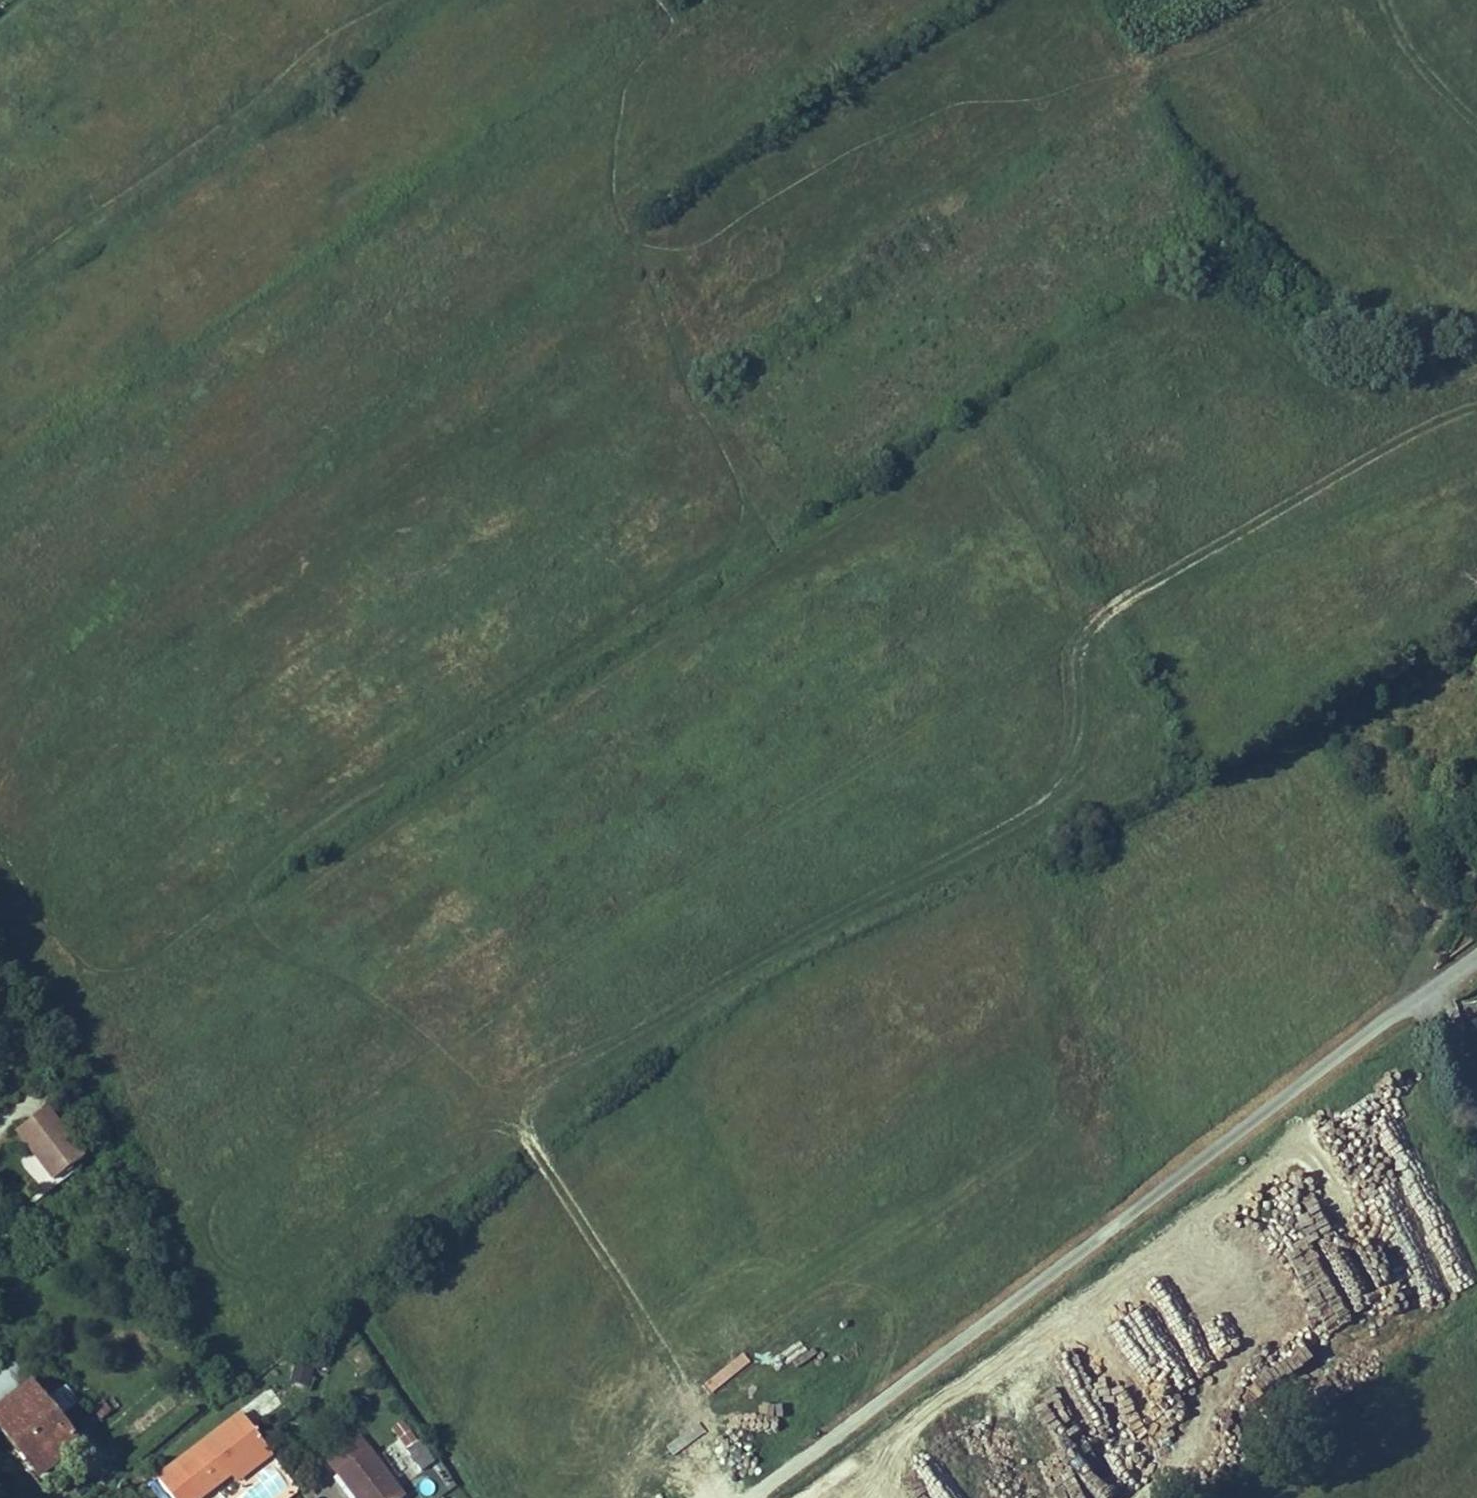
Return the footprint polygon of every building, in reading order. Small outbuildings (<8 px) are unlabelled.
[(17,1133),(53,1181),(83,1159),(46,1110),(17,1133)] [(30,1387),(12,1363),(0,1372),(0,1411),(30,1387)] [(37,1479),(78,1447),(30,1387),(0,1411),(0,1432),(37,1479)] [(241,1413),(156,1477),(172,1497),(199,1497),(230,1474),(266,1447),(241,1413)] [(406,1450),(420,1471),(434,1462),(419,1441),(418,1442),(403,1421),(392,1429),(406,1450)] [(358,1437),(328,1460),(356,1497),(403,1497),(358,1437)] [(266,1447),(230,1474),(235,1481),(271,1454),(266,1447)]
